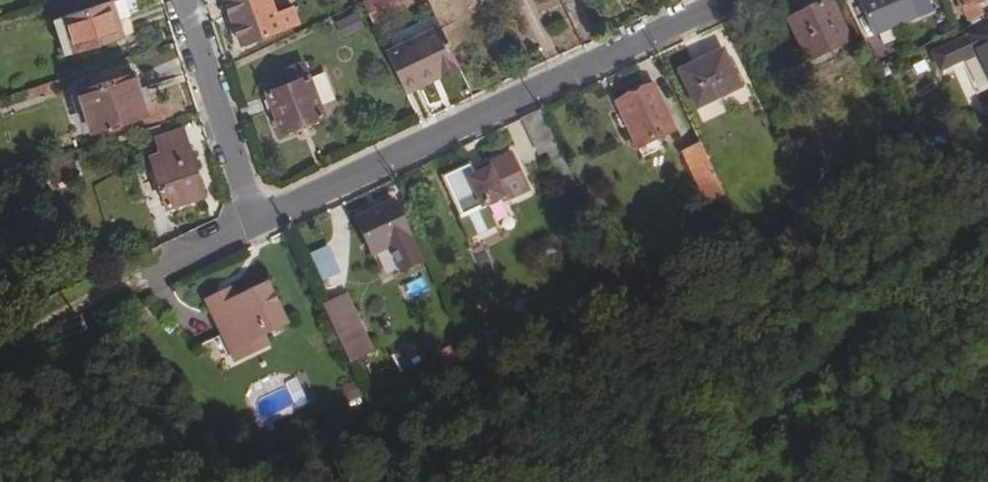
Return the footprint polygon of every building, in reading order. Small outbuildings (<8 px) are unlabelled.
[(246,43),(282,30),(281,28),(297,22),(291,8),(276,13),(271,0),(224,0),(234,27),(239,24),(246,43)] [(372,22),(419,0),(364,0),(362,1),(372,22)] [(556,0),(551,0),(547,2),(555,20),(564,15),(556,0)] [(871,38),(931,13),(926,0),(855,0),(871,38)] [(987,0),(958,0),(962,10),(965,9),(970,22),(983,16),(978,4),(987,0)] [(74,53),(123,37),(111,1),(62,16),(74,53)] [(832,51),(850,42),(830,1),(788,21),(808,62),(832,51)] [(362,26),(356,13),(335,23),(341,36),(362,26)] [(74,53),(62,16),(52,20),(64,56),(74,53)] [(239,24),(234,27),(241,46),(246,43),(239,24)] [(386,53),(403,89),(457,63),(440,27),(386,53)] [(961,62),(976,94),(987,89),(987,27),(916,62),(925,80),(961,62)] [(740,88),(723,51),(679,71),(697,109),(740,88)] [(832,51),(808,62),(812,72),(836,60),(832,51)] [(323,116),(308,77),(303,63),(284,70),(289,84),(267,92),(281,131),(323,116)] [(90,132),(146,114),(134,74),(77,92),(90,132)] [(674,131),(654,86),(617,104),(638,148),(674,131)] [(161,154),(150,157),(167,209),(203,197),(182,130),(156,139),(161,154)] [(706,202),(724,193),(701,146),(683,154),(706,202)] [(43,161),(51,185),(78,177),(70,152),(43,161)] [(462,176),(459,171),(443,179),(461,216),(458,218),(470,243),(498,230),(487,206),(503,198),(505,197),(507,202),(528,192),(510,153),(487,164),(490,169),(474,176),(472,172),(462,176)] [(459,171),(462,176),(472,172),(469,166),(459,171)] [(792,213),(809,205),(805,197),(789,204),(792,213)] [(402,272),(422,263),(393,202),(355,219),(372,255),(389,247),(402,272)] [(301,260),(314,287),(335,277),(323,250),(301,260)] [(266,334),(287,324),(267,284),(236,300),(231,290),(205,302),(230,352),(266,334)] [(324,307),(350,363),(372,353),(345,297),(324,307)] [(271,346),(266,334),(230,352),(235,364),(271,346)]
